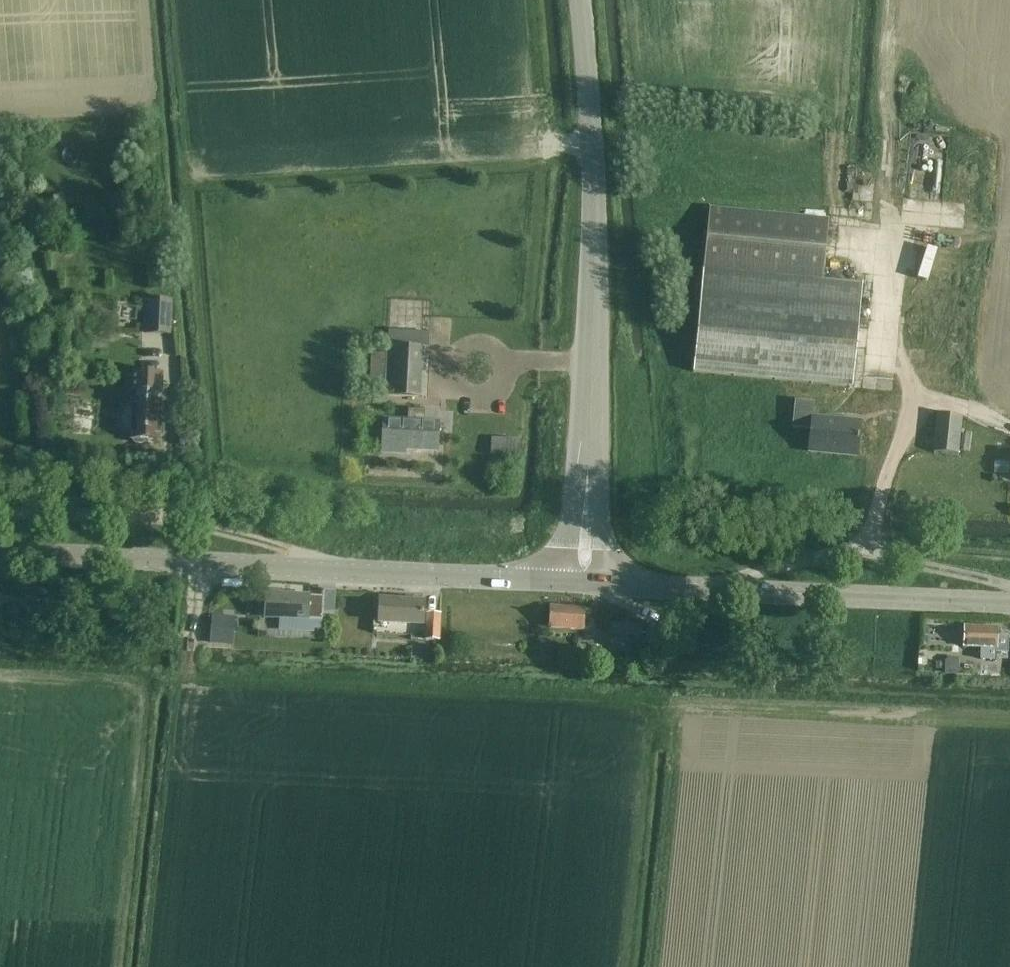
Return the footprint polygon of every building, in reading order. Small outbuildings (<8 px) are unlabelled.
[(822,279),(828,220),(823,219),(708,208),(692,372),(852,387),(862,283),(822,279)] [(147,299),(146,332),(171,333),(172,300),(167,300),(147,299)] [(429,333),(388,331),(385,396),(425,398),(429,333)] [(130,432),(130,440),(132,440),(135,443),(144,444),(147,441),(159,441),(160,402),(156,401),(157,393),(162,393),(163,373),(158,373),(133,372),(132,390),(136,391),(136,401),(132,400),(131,408),(124,408),(124,411),(121,414),(120,425),(123,428),(123,432),(130,432)] [(796,402),(793,426),(810,428),(807,451),(856,456),(860,423),(811,418),(813,404),(796,402)] [(382,453),(397,454),(397,450),(435,452),(437,422),(424,421),(424,411),(407,410),(407,420),(384,419),(382,453)] [(957,455),(961,417),(937,415),(933,453),(957,455)] [(962,433),(960,452),(968,453),(970,434),(962,433)] [(491,438),(490,455),(519,456),(519,439),(491,438)] [(23,579),(7,577),(6,589),(22,591),(22,588),(23,579)] [(38,580),(23,579),(22,588),(37,589),(38,582),(38,580)] [(265,618),(267,618),(279,619),(279,623),(278,631),(278,632),(312,633),(312,629),(321,629),(321,620),(323,597),(309,596),(309,595),(281,593),(281,589),(268,589),(267,593),(266,593),(265,618)] [(379,599),(378,622),(422,624),(423,601),(379,599)] [(549,605),(548,628),(583,631),(584,619),(590,619),(591,608),(549,605)] [(440,614),(426,613),(425,641),(438,641),(440,614)] [(209,641),(209,645),(232,646),(233,642),(235,617),(211,615),(209,641)] [(642,624),(610,622),(608,652),(627,654),(629,636),(641,637),(642,624)] [(963,648),(982,649),(981,658),(995,659),(996,653),(1007,653),(1008,635),(997,635),(997,627),(964,626),(963,648)] [(957,675),(958,658),(948,657),(944,661),(944,675),(957,675)]
